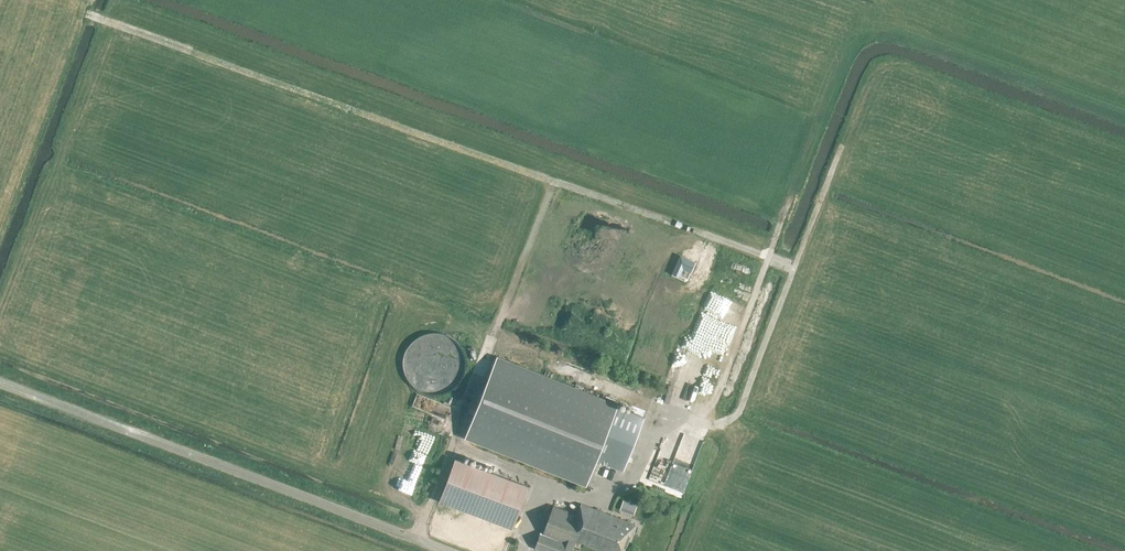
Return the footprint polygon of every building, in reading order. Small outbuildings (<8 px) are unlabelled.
[(722,252),(693,340),(681,336),(671,367),(676,369),(672,383),(691,390),(696,376),(702,377),(728,297),(741,301),(746,286),(734,282),(738,270),(750,274),(753,263),(722,252)] [(403,366),(404,374),(408,381),(413,387),(420,392),(428,395),(436,396),(444,395),(452,391),(458,386),(463,379),(466,371),(467,363),(465,355),(462,347),(456,341),(449,336),(441,333),(433,333),(425,334),(417,338),(411,343),(407,350),(404,357),(403,366)] [(618,404),(497,357),(464,439),(584,486),(594,460),(622,471),(643,418),(617,407),(618,404)] [(421,408),(421,393),(411,393),(411,408),(421,408)] [(675,452),(694,459),(701,435),(694,432),(693,435),(682,431),(675,452)] [(439,501),(444,503),(512,528),(529,484),(455,457),(439,501)] [(660,474),(659,482),(674,484),(675,476),(660,474)] [(620,498),(617,509),(630,513),(633,502),(620,498)] [(542,533),(540,532),(534,548),(542,550),(572,550),(573,550),(581,550),(584,544),(603,550),(624,550),(635,524),(581,504),(577,515),(553,506),(542,533)]
